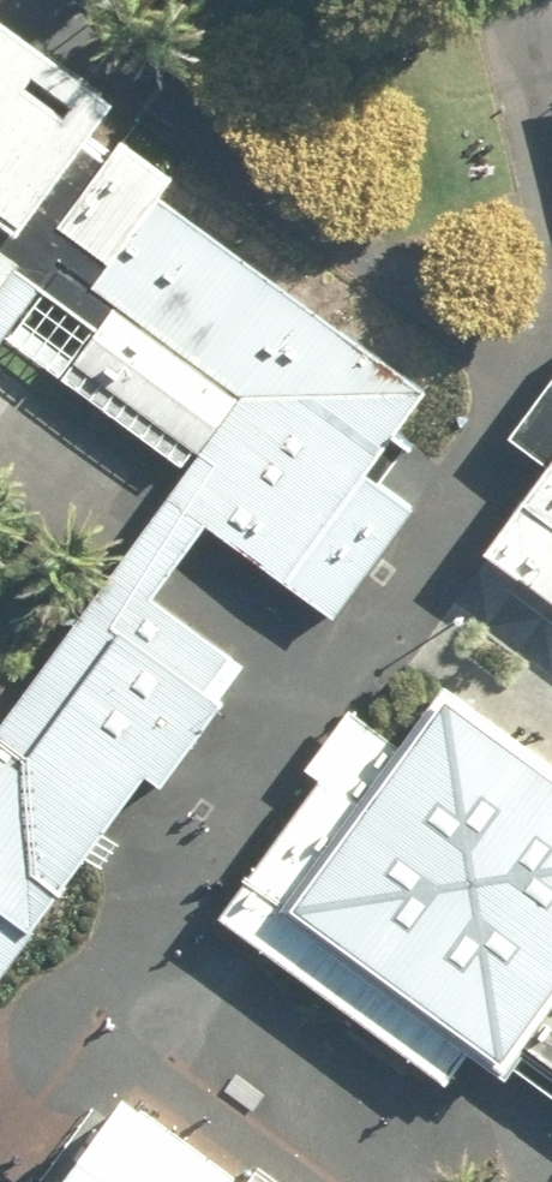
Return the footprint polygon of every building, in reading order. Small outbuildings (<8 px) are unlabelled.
[(14,236),(109,107),(0,27),(0,226),(14,236)] [(429,402),(161,205),(94,294),(236,398),(164,495),(333,619),(412,512),(371,481),(429,402)] [(10,272),(0,265),(0,286),(10,272)] [(480,558),(551,610),(551,459),(480,558)] [(243,668),(113,573),(17,702),(0,689),(0,997),(243,668)] [(219,920),(444,1082),(465,1053),(506,1082),(525,1056),(531,1047),(551,1062),(551,768),(448,693),(405,752),(350,712),(306,772),(319,781),(219,920)] [(66,1181),(243,1181),(129,1098),(66,1181)]
